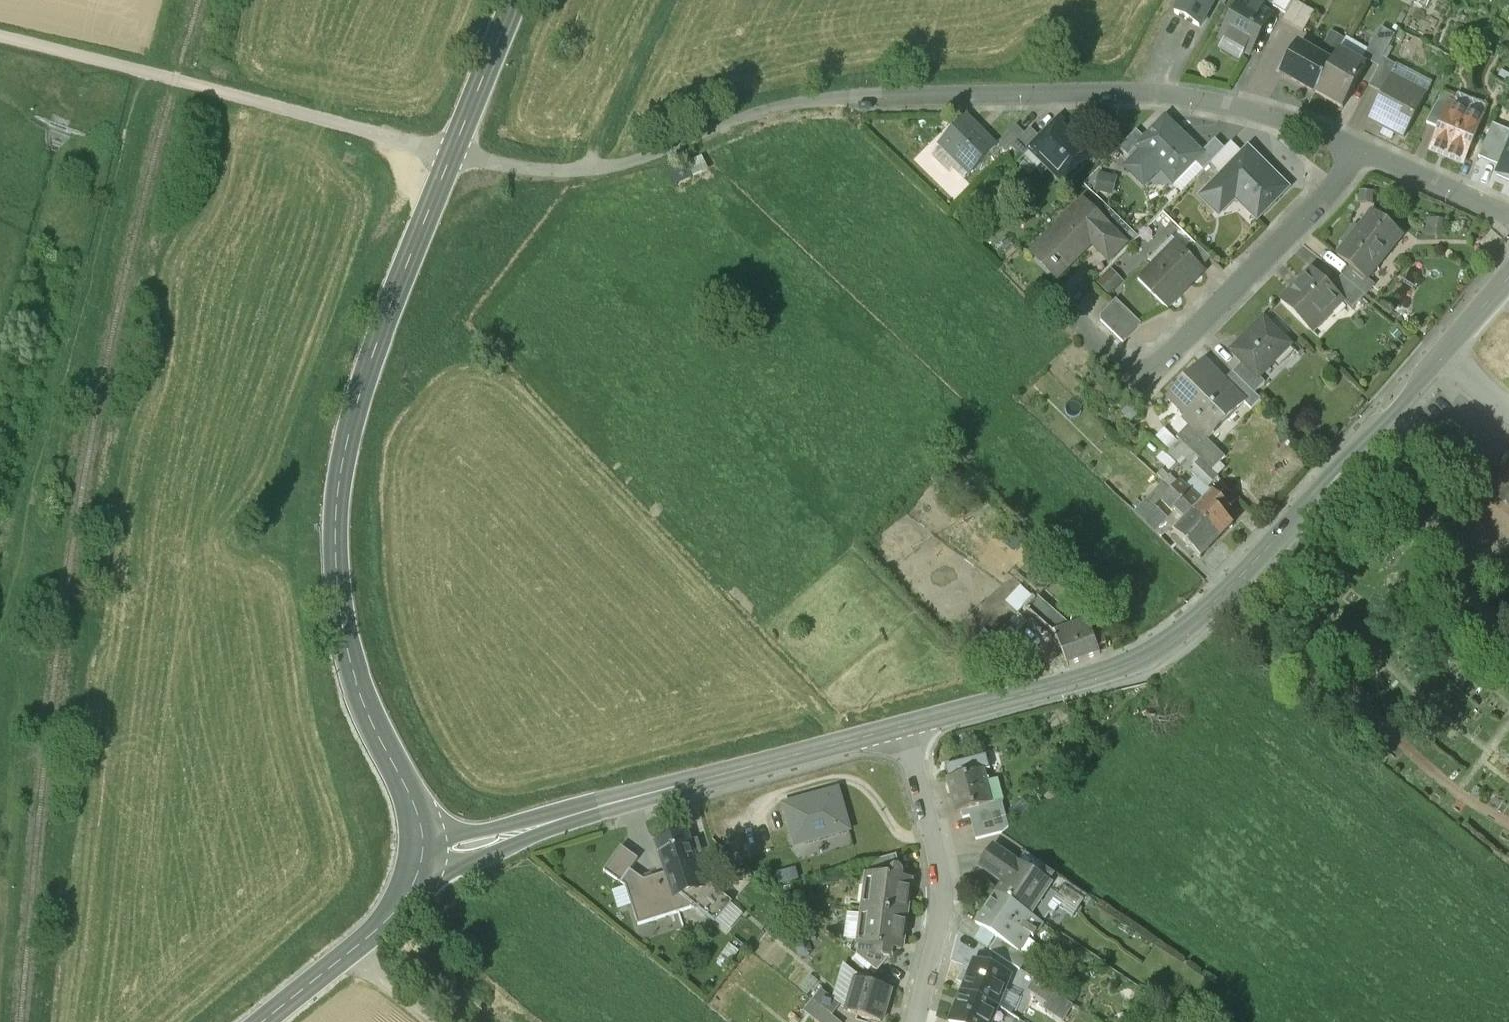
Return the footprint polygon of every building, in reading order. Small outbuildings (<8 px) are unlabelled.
[(1175,7),(1200,21),(1212,0),(1179,0),(1175,7)] [(1245,0),(1244,0),(1222,40),(1251,56),(1273,16),(1263,10),(1267,4),(1261,0),(1256,0),(1253,5),(1245,0)] [(1278,1),(1280,2),(1277,8),(1274,7),(1274,8),(1287,15),(1295,0),(1278,0),(1278,1)] [(1315,12),(1295,0),(1287,15),(1283,21),(1303,32),(1315,12)] [(1382,28),(1365,59),(1379,68),(1384,59),(1396,36),(1382,28)] [(1333,64),(1299,45),(1282,74),(1316,93),(1317,93),(1333,64)] [(1333,64),(1317,93),(1343,108),(1366,67),(1340,52),(1333,64)] [(1379,68),(1370,86),(1383,93),(1392,77),(1397,66),(1384,59),(1379,68)] [(1502,74),(1498,81),(1508,87),(1508,78),(1502,74)] [(1392,77),(1383,93),(1370,119),(1405,137),(1427,95),(1392,77)] [(1443,92),(1427,122),(1441,128),(1451,105),(1453,106),(1456,98),(1443,92)] [(1453,106),(1451,105),(1441,128),(1432,149),(1463,162),(1482,119),(1453,106)] [(1200,156),(1183,140),(1186,137),(1166,118),(1145,139),(1137,148),(1141,152),(1125,169),(1141,185),(1158,167),(1163,172),(1166,168),(1178,181),(1196,163),(1201,157),(1200,156)] [(997,149),(968,120),(942,146),(970,174),(997,149)] [(1041,139),(1029,150),(1030,151),(1065,186),(1095,156),(1059,121),(1041,139)] [(1493,125),(1479,157),(1500,166),(1508,146),(1508,132),(1493,125)] [(1016,127),(999,146),(1007,154),(1012,148),(1026,135),(1016,127)] [(1026,135),(1012,148),(1023,159),(1030,151),(1029,150),(1041,139),(1031,129),(1026,135)] [(1136,131),(1120,147),(1129,157),(1137,148),(1145,139),(1136,131)] [(1215,141),(1200,156),(1201,157),(1196,163),(1204,171),(1210,165),(1224,150),(1215,141)] [(1224,150),(1210,165),(1221,176),(1243,154),(1232,142),(1224,150)] [(1498,173),(1508,177),(1508,148),(1498,173)] [(1221,176),(1200,198),(1216,214),(1236,193),(1248,205),(1245,208),(1258,221),(1290,189),(1275,174),(1272,177),(1246,151),(1243,154),(1221,176)] [(1113,195),(1120,178),(1102,170),(1095,188),(1113,195)] [(1083,201),(1035,249),(1052,266),(1051,267),(1055,272),(1071,255),(1076,261),(1096,241),(1101,246),(1102,248),(1116,234),(1083,201)] [(1374,212),(1337,257),(1350,268),(1366,281),(1367,280),(1403,236),(1374,212)] [(1116,234),(1102,248),(1101,246),(1097,250),(1108,262),(1126,244),(1116,234)] [(1212,260),(1185,235),(1176,245),(1183,252),(1202,270),(1212,260)] [(1183,252),(1160,274),(1153,267),(1137,282),(1167,311),(1183,296),(1179,293),(1202,270),(1183,252)] [(1116,263),(1098,281),(1111,294),(1129,277),(1116,263)] [(1366,281),(1350,268),(1342,277),(1366,296),(1374,285),(1367,280),(1366,281)] [(1312,270),(1281,302),(1310,330),(1329,310),(1331,313),(1342,302),(1343,301),(1331,289),(1312,270)] [(1342,277),(1331,289),(1343,301),(1342,302),(1351,311),(1366,296),(1342,277)] [(1142,324),(1117,300),(1101,316),(1101,322),(1124,343),(1142,324)] [(1263,320),(1241,342),(1242,343),(1233,353),(1243,363),(1258,378),(1259,378),(1290,346),(1263,320)] [(1258,378),(1243,363),(1233,373),(1254,393),(1264,383),(1259,378),(1258,378)] [(1222,384),(1203,365),(1170,398),(1183,410),(1187,406),(1198,417),(1190,425),(1205,440),(1206,439),(1243,401),(1244,400),(1224,381),(1222,384)] [(1233,373),(1224,381),(1244,400),(1243,401),(1251,409),(1261,400),(1254,393),(1233,373)] [(1205,440),(1190,425),(1177,438),(1180,442),(1202,463),(1211,472),(1225,458),(1206,439),(1205,440)] [(1202,463),(1180,442),(1168,454),(1188,474),(1190,472),(1192,474),(1202,463)] [(1211,472),(1202,463),(1192,474),(1207,489),(1218,479),(1211,472)] [(1492,486),(1508,499),(1508,465),(1492,486)] [(1179,483),(1170,477),(1163,484),(1171,492),(1179,483)] [(1190,494),(1179,483),(1171,492),(1182,502),(1190,494)] [(1182,502),(1171,492),(1162,501),(1172,512),(1174,510),(1182,502)] [(1213,494),(1202,505),(1190,494),(1182,502),(1220,538),(1233,525),(1224,517),(1231,510),(1213,494)] [(1168,519),(1148,500),(1135,514),(1155,533),(1168,519)] [(1220,538),(1182,502),(1174,510),(1186,522),(1174,534),(1177,536),(1194,553),(1200,559),(1220,538)] [(1194,553),(1177,536),(1172,541),(1189,558),(1194,553)] [(1050,613),(1037,602),(1028,611),(1041,623),(1050,613)] [(1063,625),(1050,613),(1041,623),(1057,637),(1066,634),(1063,625)] [(1066,634),(1057,637),(1068,667),(1101,655),(1098,650),(1106,647),(1096,623),(1066,634)] [(982,771),(946,780),(954,814),(959,813),(1002,802),(996,780),(985,783),(982,771)] [(837,792),(784,807),(795,845),(848,830),(837,792)] [(1002,802),(959,813),(961,820),(968,818),(974,841),(1000,834),(1007,827),(1000,803),(1002,803),(1002,802)] [(689,834),(657,843),(667,874),(645,881),(631,871),(626,887),(638,926),(696,908),(679,894),(705,886),(689,834)] [(639,860),(622,847),(604,872),(626,887),(631,871),(639,860)] [(1067,902),(1048,888),(1049,887),(1036,879),(1015,865),(1015,864),(1014,864),(995,851),(994,850),(993,850),(993,851),(991,851),(990,851),(989,852),(980,866),(979,866),(979,867),(980,868),(1002,883),(995,894),(1036,921),(1039,916),(1045,920),(1049,914),(1052,916),(1058,907),(1062,909),(1067,902)] [(1043,868),(1021,854),(1015,865),(1036,879),(1043,868)] [(896,856),(868,864),(867,876),(872,877),(872,875),(891,877),(891,872),(895,869),(899,869),(896,856)] [(1084,896),(1043,868),(1036,879),(1049,887),(1048,888),(1067,902),(1076,908),(1084,896)] [(891,877),(872,875),(872,877),(868,912),(907,917),(910,888),(908,887),(909,880),(903,879),(903,874),(900,869),(899,869),(895,869),(891,872),(891,877)] [(732,903),(708,883),(705,886),(679,894),(696,908),(715,923),(732,903)] [(1036,921),(995,894),(974,925),(994,938),(996,940),(1017,953),(1028,937),(1032,939),(1041,925),(1036,921)] [(907,917),(868,912),(863,946),(863,947),(881,950),(881,955),(884,959),(888,960),(889,960),(893,956),(894,951),(900,952),(901,944),(903,945),(907,917)] [(1017,953),(996,940),(988,951),(1018,971),(1026,959),(1017,953)] [(881,950),(863,947),(863,946),(858,945),(857,957),(877,973),(888,960),(884,959),(881,955),(881,950)] [(1008,976),(974,962),(962,994),(990,1005),(997,989),(1002,991),(1008,976)] [(857,980),(851,997),(856,999),(851,1015),(876,1021),(882,1021),(891,990),(857,980)] [(1052,994),(1033,981),(1027,991),(1046,1004),(1052,994)] [(840,1006),(822,992),(814,1002),(832,1017),(840,1006)] [(962,994),(951,1021),(989,1021),(984,1020),(990,1005),(962,994)] [(1071,1006),(1052,994),(1046,1004),(1049,1006),(1046,1012),(1061,1021),(1071,1006)] [(814,1002),(805,1013),(816,1021),(838,1021),(832,1017),(814,1002)]
